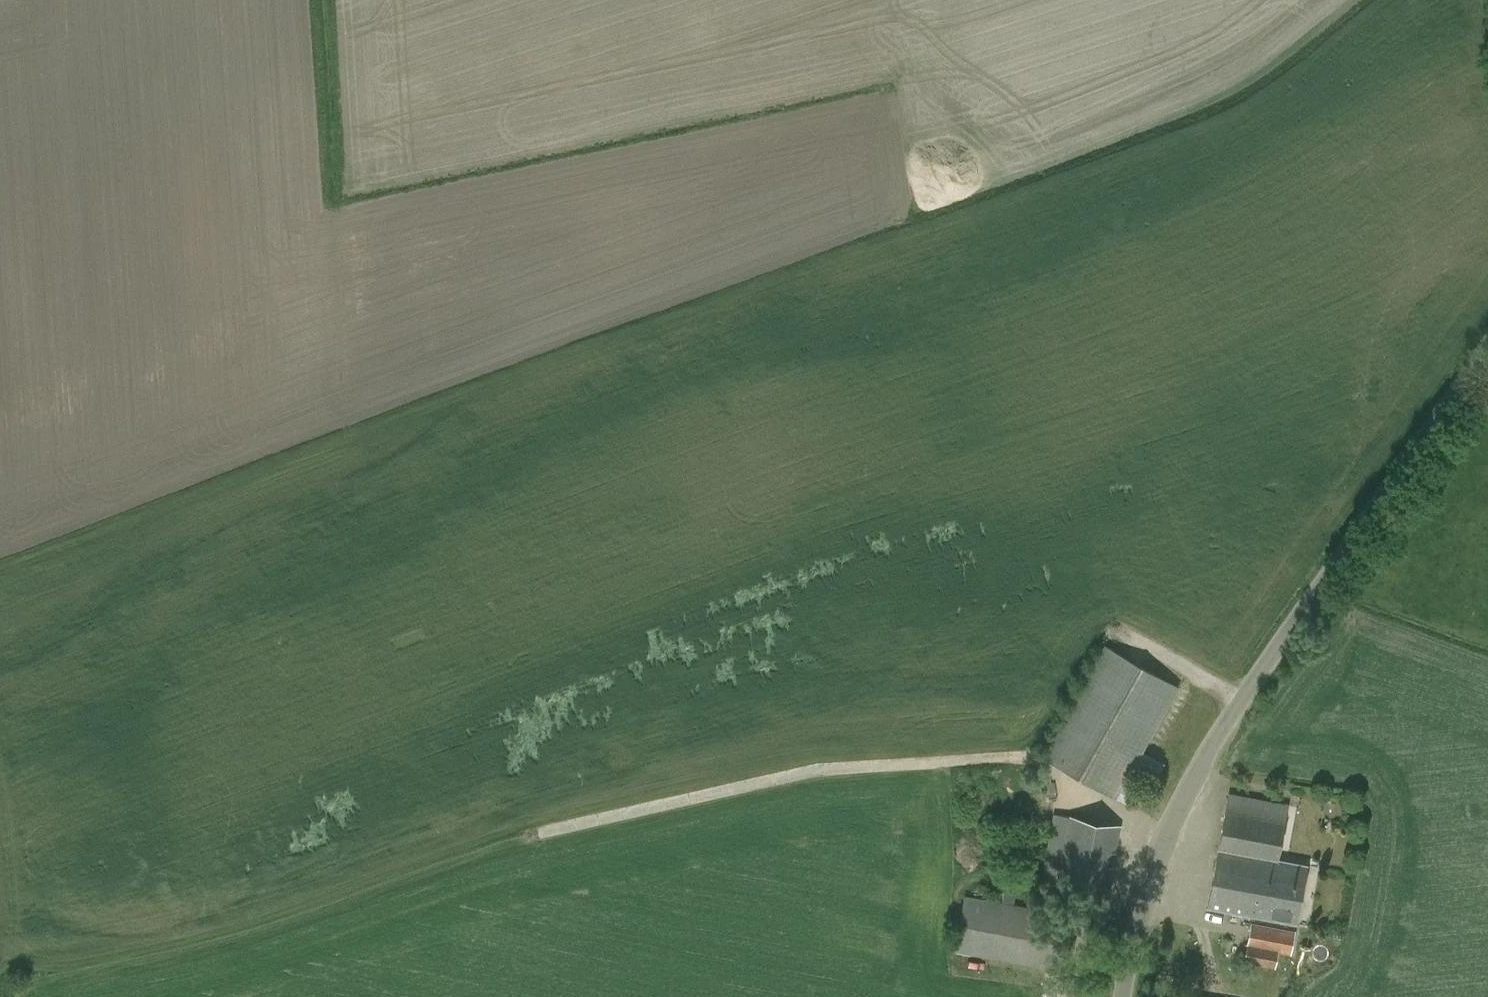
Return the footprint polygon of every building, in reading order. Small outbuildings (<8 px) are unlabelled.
[(1105,645),(1043,755),(1117,797),(1179,686),(1105,645)] [(1297,924),(1308,866),(1278,860),(1288,806),(1229,795),(1208,907),(1297,924)] [(1117,854),(1121,826),(1054,814),(1042,882),(1109,895),(1114,867),(1109,866),(1111,852),(1117,854)] [(1070,972),(1079,916),(965,895),(955,952),(1070,972)] [(1276,968),(1278,952),(1291,955),(1295,931),(1252,923),(1244,962),(1276,968)]
